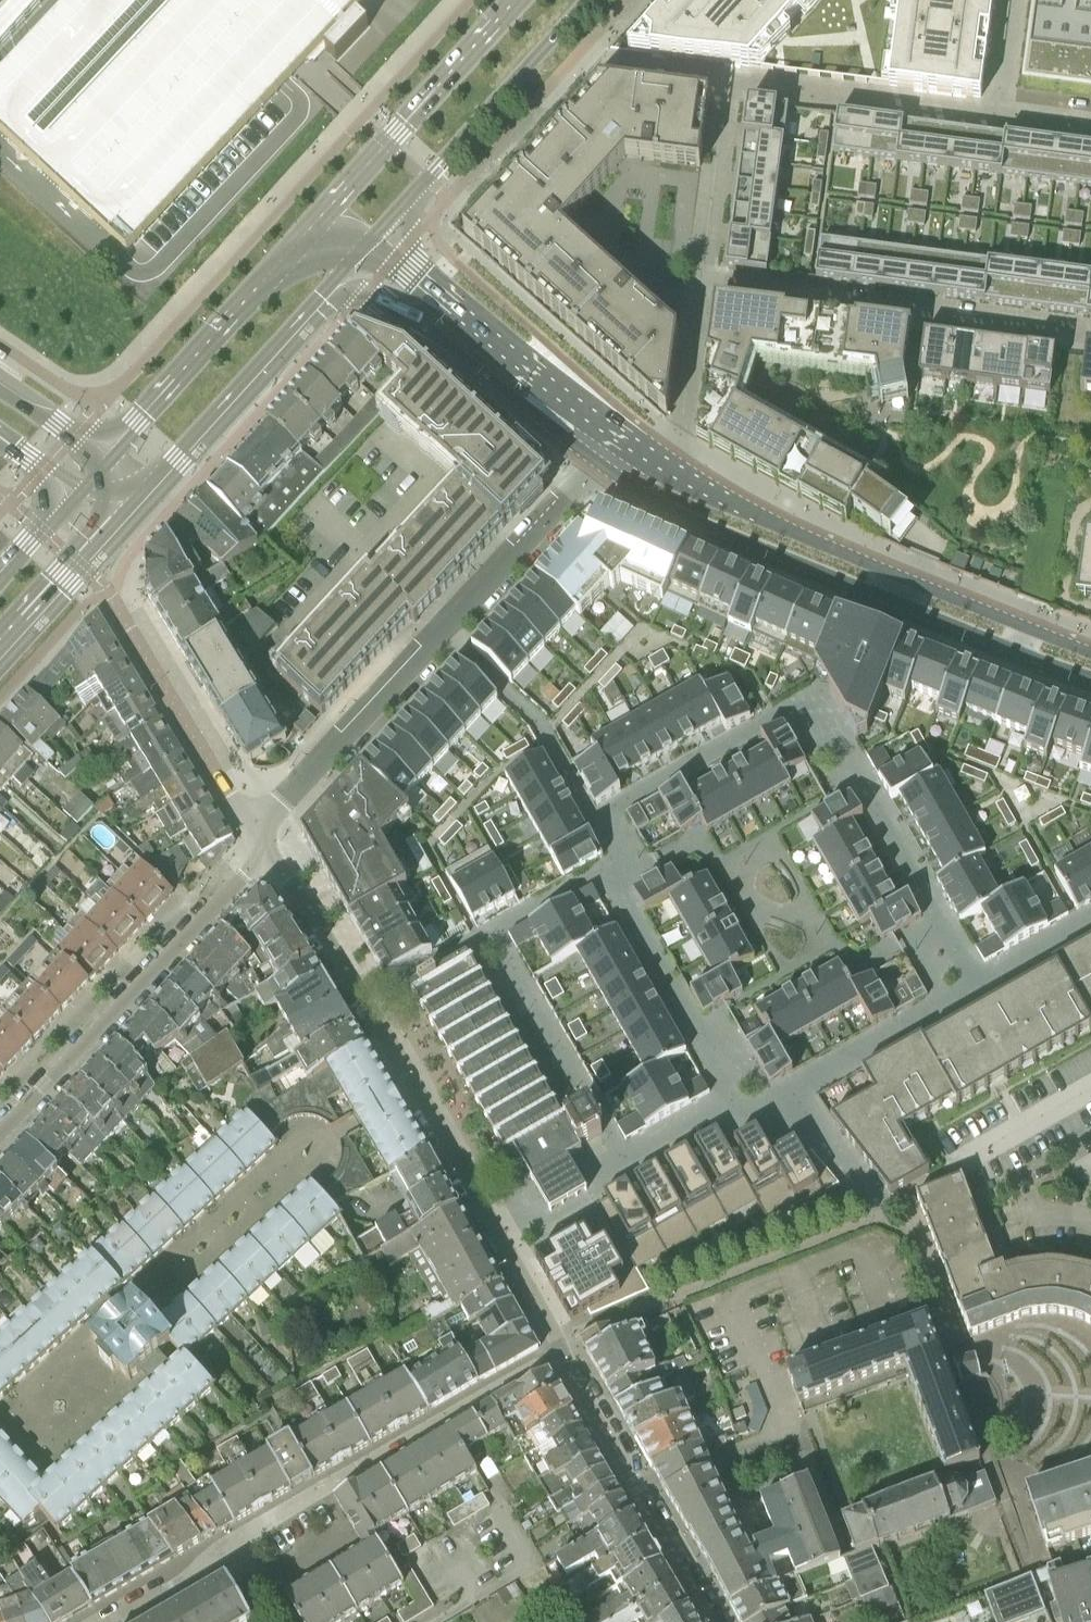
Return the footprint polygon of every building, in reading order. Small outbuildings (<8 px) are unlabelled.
[(0,20),(0,133),(2,135),(52,182),(108,234),(128,253),(286,85),(292,78),(308,61),(310,62),(316,56),(314,55),(316,52),(318,51),(321,47),(326,51),(337,61),(368,28),(358,18),(353,13),(355,11),(365,0),(18,0),(0,20)] [(645,34),(653,41),(651,55),(652,55),(668,57),(726,65),(741,67),(750,68),(812,0),(677,0),(684,6),(670,21),(663,14),(645,34)] [(889,86),(915,89),(928,91),(929,91),(952,94),(954,95),(967,96),(981,98),(984,76),(971,74),(977,31),(990,32),(993,10),(980,9),(981,0),(900,0),(889,85),(889,86)] [(1024,87),(1090,96),(1090,0),(1036,0),(1030,45),(1024,87)] [(601,83),(465,233),(548,308),(630,381),(668,416),(671,388),(678,332),(664,319),(662,318),(660,316),(655,311),(653,310),(629,287),(563,228),(598,189),(626,158),(651,161),(700,168),(710,97),(601,83)] [(749,103),(744,136),(785,141),(789,108),(749,103)] [(839,114),(834,152),(872,157),(877,119),(839,114)] [(877,119),(872,157),(898,161),(903,123),(877,119)] [(903,123),(898,161),(924,164),(929,126),(903,123)] [(929,126),(924,164),(950,167),(955,129),(929,126)] [(955,129),(950,167),(976,171),(981,133),(955,129)] [(820,133),(818,146),(827,147),(828,134),(820,133)] [(981,133),(976,171),(1002,174),(1007,136),(981,133)] [(744,136),(741,160),(781,165),(785,141),(744,136)] [(1007,136),(1002,174),(1027,178),(1032,140),(1007,136)] [(1032,140),(1027,178),(1053,181),(1058,143),(1032,140)] [(1058,143),(1053,181),(1079,184),(1084,147),(1058,143)] [(818,146),(816,159),(825,160),(827,147),(818,146)] [(1079,184),(1090,186),(1090,147),(1084,147),(1079,184)] [(741,160),(738,185),(778,190),(781,165),(741,160)] [(813,182),(812,195),(820,196),(822,183),(813,182)] [(860,184),(858,197),(867,199),(868,185),(860,184)] [(738,185),(734,209),(775,215),(778,190),(738,185)] [(868,185),(867,199),(875,200),(877,186),(868,185)] [(912,191),(910,204),(918,205),(920,192),(912,191)] [(920,192),(918,205),(927,206),(929,193),(920,192)] [(812,195),(810,208),(818,209),(820,196),(812,195)] [(963,198),(962,211),(970,212),(972,199),(963,198)] [(972,199),(970,212),(979,213),(981,200),(972,199)] [(857,204),(855,217),(864,218),(866,205),(857,204)] [(1015,204),(1013,218),(1022,219),(1024,206),(1015,204)] [(866,205),(864,218),(873,220),(874,206),(866,205)] [(1024,206),(1022,219),(1031,220),(1032,207),(1024,206)] [(734,209),(731,234),(772,239),(775,215),(734,209)] [(909,211),(907,224),(916,225),(918,212),(909,211)] [(1067,211),(1065,225),(1074,226),(1075,212),(1067,211)] [(918,212),(916,225),(924,226),(926,213),(918,212)] [(1075,212),(1074,226),(1082,227),(1084,214),(1075,212)] [(961,218),(959,231),(968,232),(969,219),(961,218)] [(969,219),(968,232),(976,233),(978,220),(969,219)] [(1012,224),(1011,238),(1019,239),(1021,226),(1012,224)] [(1021,226),(1019,239),(1028,240),(1030,227),(1021,226)] [(807,231),(805,244),(814,245),(815,233),(807,231)] [(1064,231),(1062,245),(1071,246),(1073,232),(1064,231)] [(1073,232),(1071,246),(1080,247),(1081,234),(1073,232)] [(731,234),(727,267),(767,273),(772,239),(731,234)] [(822,241),(817,279),(850,284),(855,284),(860,246),(822,241)] [(805,244),(803,257),(812,258),(814,245),(805,244)] [(860,246),(855,284),(881,287),(886,249),(860,246)] [(886,249),(881,287),(907,291),(912,252),(886,249)] [(912,252),(907,291),(933,294),(938,256),(912,252)] [(938,256),(933,294),(959,298),(964,259),(938,256)] [(964,259),(959,298),(985,301),(990,263),(964,259)] [(990,263),(985,301),(1011,305),(1016,266),(990,263)] [(1016,266),(1011,305),(1036,308),(1042,270),(1016,266)] [(1042,270),(1036,308),(1049,310),(1062,312),(1067,273),(1042,270)] [(1062,312),(1088,315),(1090,294),(1090,276),(1067,273),(1062,312)] [(700,420),(697,440),(706,444),(731,459),(847,523),(848,521),(850,519),(848,518),(853,509),(882,531),(898,509),(900,507),(900,506),(868,483),(870,479),(737,405),(749,369),(753,357),(876,373),(878,373),(883,402),(908,397),(904,375),(906,364),(908,349),(910,332),(911,332),(912,327),(911,327),(716,301),(700,420)] [(382,364),(398,378),(408,387),(387,408),(386,409),(464,481),(373,579),(369,575),(278,674),(323,715),(411,619),(416,624),(418,621),(551,477),(409,346),(357,326),(350,334),(382,364)] [(926,333),(920,377),(946,380),(952,337),(926,333)] [(329,357),(361,385),(362,386),(382,364),(350,334),(329,357)] [(952,337),(946,380),(972,384),(978,340),(952,337)] [(978,340),(972,384),(998,387),(1004,344),(978,340)] [(1004,344),(998,387),(1024,391),(1030,347),(1004,344)] [(1030,347),(1024,391),(1051,394),(1056,351),(1030,347)] [(1087,351),(1087,355),(1085,370),(1082,393),(1090,394),(1090,351),(1087,351)] [(310,379),(341,408),(361,385),(329,357),(310,379)] [(408,387),(398,378),(378,399),(387,408),(408,387)] [(290,401),(322,430),(341,408),(310,379),(290,401)] [(375,397),(355,419),(367,430),(379,414),(386,409),(387,408),(378,399),(375,397)] [(301,452),(322,430),(290,401),(269,423),(301,452)] [(355,419),(334,441),(346,453),(367,430),(355,419)] [(301,452),(269,423),(249,445),(306,497),(326,474),(314,463),(301,452)] [(334,441),(314,463),(326,474),(346,453),(334,441)] [(267,538),(306,497),(249,445),(229,468),(230,469),(215,486),(210,492),(259,544),(267,538)] [(224,566),(259,544),(210,492),(209,490),(176,525),(224,566)] [(670,586),(688,546),(602,507),(590,531),(587,536),(580,530),(537,576),(581,617),(611,585),(615,589),(621,581),(664,601),(667,593),(670,586)] [(156,608),(224,566),(176,525),(148,555),(148,567),(149,596),(156,608)] [(1076,595),(1090,597),(1090,531),(1085,531),(1076,595)] [(688,546),(670,586),(667,593),(698,608),(720,560),(696,549),(688,546)] [(956,553),(950,568),(964,574),(970,559),(956,553)] [(730,622),(751,575),(751,574),(721,561),(720,560),(698,608),(730,622)] [(169,630),(211,604),(219,599),(213,589),(231,579),(224,566),(156,608),(169,630)] [(774,585),(751,575),(730,622),(729,624),(735,626),(752,634),(753,632),(752,632),(774,585)] [(521,594),(561,630),(577,614),(581,617),(537,576),(521,594)] [(753,632),(784,646),(805,599),(774,585),(752,632),(753,632)] [(545,648),(561,630),(521,594),(505,611),(545,648)] [(805,599),(784,646),(818,662),(836,614),(836,613),(814,603),(805,599)] [(211,604),(169,630),(184,653),(220,631),(252,612),(244,600),(226,610),(217,615),(212,605),(211,604)] [(505,611),(489,628),(529,665),(545,648),(505,611)] [(70,663),(73,668),(115,641),(98,612),(66,647),(74,660),(70,663)] [(602,634),(618,646),(637,626),(621,613),(602,634)] [(858,622),(839,615),(836,613),(836,614),(818,662),(817,664),(816,663),(816,665),(818,669),(824,680),(830,691),(833,695),(856,737),(857,738),(868,733),(873,720),(876,711),(884,693),(905,641),(885,633),(873,628),(858,622)] [(675,627),(671,635),(683,640),(687,632),(675,627)] [(529,665),(489,628),(473,646),(512,683),(529,665)] [(183,654),(196,675),(234,652),(220,631),(184,653),(183,654)] [(76,688),(78,691),(88,681),(126,659),(115,641),(73,668),(78,676),(69,681),(75,689),(76,688)] [(706,641),(703,649),(715,654),(718,646),(706,641)] [(905,641),(884,693),(906,702),(912,687),(926,649),(905,641)] [(743,653),(735,649),(730,662),(738,665),(743,653)] [(926,649),(912,687),(943,699),(958,662),(926,649)] [(593,660),(600,666),(608,657),(608,656),(602,651),(593,660)] [(656,655),(663,667),(670,662),(664,651),(656,655)] [(234,652),(196,675),(209,696),(247,674),(234,652)] [(743,653),(738,665),(746,669),(746,668),(751,657),(743,653)] [(655,671),(663,667),(656,655),(649,660),(655,671)] [(703,666),(696,655),(688,659),(695,671),(703,666)] [(92,690),(97,698),(136,675),(126,659),(88,681),(78,691),(81,696),(92,690)] [(600,666),(593,660),(584,670),(591,676),(600,666)] [(965,710),(964,710),(965,708),(980,671),(958,662),(943,699),(943,701),(942,701),(936,714),(959,723),(960,724),(965,710)] [(442,680),(482,716),(498,699),(458,663),(442,680)] [(608,675),(614,681),(623,672),(617,666),(608,675)] [(43,700),(60,682),(47,669),(29,688),(43,700)] [(980,671),(965,708),(999,722),(1014,685),(980,671)] [(247,674),(209,696),(223,718),(259,695),(247,674)] [(702,688),(722,721),(727,731),(751,718),(726,674),(702,688)] [(774,690),(779,678),(771,674),(766,686),(774,690)] [(102,704),(108,714),(146,692),(136,675),(97,698),(91,704),(95,709),(102,704)] [(614,681),(608,675),(599,685),(605,691),(614,681)] [(482,716),(442,680),(425,698),(465,734),(482,716)] [(702,688),(699,682),(678,694),(701,733),(722,721),(702,688)] [(562,695),(568,700),(577,691),(570,685),(562,695)] [(1014,685),(999,722),(1031,735),(1046,697),(1014,685)] [(53,741),(68,724),(62,718),(57,713),(44,701),(43,700),(29,688),(15,705),(47,736),(53,741)] [(654,702),(679,746),(701,733),(678,694),(676,689),(654,702)] [(52,692),(44,701),(57,713),(64,704),(52,692)] [(110,729),(120,744),(161,718),(146,692),(108,714),(97,725),(103,734),(110,729)] [(259,695),(223,718),(236,739),(273,716),(259,695)] [(568,700),(562,695),(553,704),(559,710),(568,700)] [(1053,745),(1052,745),(1052,743),(1067,706),(1046,697),(1031,735),(1030,736),(1029,736),(1024,749),(1047,759),(1053,745)] [(465,734),(425,698),(409,715),(450,751),(465,734)] [(679,746),(654,702),(633,714),(658,758),(679,746)] [(572,714),(578,720),(587,710),(581,705),(581,704),(572,714)] [(42,742),(47,736),(15,705),(0,720),(48,763),(55,755),(42,742)] [(1087,756),(1090,744),(1090,715),(1067,706),(1052,743),(1087,756)] [(889,716),(876,711),(873,720),(885,725),(889,716)] [(304,735),(317,721),(307,712),(294,726),(304,735)] [(578,720),(572,714),(563,724),(569,729),(578,720)] [(613,731),(636,770),(658,758),(633,714),(611,726),(613,731)] [(450,751),(409,715),(394,733),(433,768),(450,751)] [(273,716),(236,739),(249,762),(287,740),(282,732),(273,716)] [(130,760),(133,759),(172,736),(161,718),(120,744),(111,749),(117,758),(126,753),(130,760)] [(48,763),(0,720),(0,721),(0,754),(29,779),(40,788),(46,781),(40,776),(49,766),(47,764),(48,763)] [(786,774),(806,763),(784,723),(762,736),(767,746),(784,775),(786,774)] [(67,729),(76,746),(84,739),(71,724),(67,729)] [(636,770),(613,731),(591,743),(595,749),(596,748),(615,782),(636,770)] [(917,747),(925,742),(919,731),(911,735),(917,747)] [(433,768),(394,733),(377,750),(418,786),(433,768)] [(127,776),(132,783),(182,752),(172,736),(133,759),(139,769),(127,776)] [(526,740),(514,747),(519,754),(530,748),(526,740)] [(921,753),(924,758),(932,754),(925,742),(917,747),(921,753)] [(1087,756),(1086,758),(1085,757),(1080,771),(1090,774),(1090,744),(1087,756)] [(748,758),(770,797),(792,785),(786,774),(784,775),(767,746),(748,758)] [(514,747),(503,753),(507,761),(519,754),(514,747)] [(981,764),(985,753),(969,747),(964,757),(981,764)] [(80,755),(85,763),(86,765),(97,758),(90,748),(80,755)] [(621,792),(621,791),(615,782),(596,748),(595,749),(573,761),(598,805),(621,792)] [(892,799),(900,794),(934,775),(924,758),(921,753),(894,769),(882,749),(868,757),(892,799)] [(418,786),(377,750),(362,767),(402,804),(402,803),(418,786)] [(146,787),(151,794),(192,769),(182,752),(132,783),(137,793),(146,787)] [(517,795),(556,773),(544,753),(506,775),(517,795)] [(985,753),(981,764),(997,770),(1001,760),(985,753)] [(29,779),(0,754),(0,782),(6,787),(15,778),(23,786),(29,779)] [(69,764),(74,772),(85,763),(80,755),(69,764)] [(727,769),(750,808),(770,797),(748,758),(727,769)] [(60,772),(67,778),(74,772),(69,764),(60,772)] [(483,765),(474,774),(481,780),(489,771),(483,765)] [(973,779),(976,771),(964,766),(961,774),(973,779)] [(302,832),(351,917),(398,890),(398,891),(408,885),(383,841),(411,811),(402,803),(402,804),(362,767),(302,832)] [(158,803),(163,810),(202,786),(192,769),(151,794),(131,808),(136,817),(158,803)] [(750,808),(727,769),(707,781),(729,820),(750,808)] [(912,814),(951,792),(939,771),(934,775),(900,794),(912,814)] [(976,771),(973,779),(985,784),(989,776),(976,771)] [(529,816),(567,794),(556,773),(517,795),(529,816)] [(1036,786),(1039,778),(1027,774),(1024,781),(1036,786)] [(471,778),(459,792),(465,797),(477,784),(471,778)] [(1039,778),(1036,786),(1048,791),(1051,783),(1039,778)] [(702,822),(708,832),(729,820),(707,781),(687,792),(704,821),(702,822)] [(638,833),(639,832),(670,815),(681,834),(702,822),(704,821),(687,792),(682,782),(627,813),(638,833)] [(157,814),(167,830),(213,803),(202,786),(163,810),(157,814)] [(951,792),(912,814),(923,835),(963,812),(951,792)] [(64,811),(78,824),(95,806),(81,793),(64,811)] [(853,822),(863,816),(851,793),(830,805),(829,805),(811,816),(823,836),(824,838),(853,822)] [(541,836),(579,814),(567,794),(529,816),(541,836)] [(2,810),(9,803),(0,795),(0,808),(2,810)] [(1090,806),(1090,797),(1084,795),(1081,803),(1090,806)] [(451,799),(442,809),(449,815),(458,805),(451,799)] [(996,805),(1003,816),(1010,812),(1004,801),(996,805)] [(180,835),(184,843),(223,821),(213,803),(167,830),(167,831),(166,832),(171,840),(180,835)] [(486,803),(475,809),(479,817),(490,811),(486,803)] [(1051,815),(1055,822),(1066,816),(1062,808),(1051,815)] [(442,809),(434,819),(440,824),(449,815),(442,809)] [(963,812),(923,835),(935,855),(974,833),(978,830),(967,810),(963,812)] [(1010,812),(1003,816),(1009,828),(1016,823),(1010,812)] [(552,856),(590,834),(579,814),(541,836),(552,856)] [(1044,828),(1055,822),(1051,815),(1039,821),(1044,828)] [(223,821),(184,843),(156,861),(165,868),(189,852),(195,861),(200,858),(208,872),(236,842),(223,821)] [(492,822),(485,826),(491,838),(498,834),(492,822)] [(865,842),(853,822),(824,838),(823,836),(813,842),(825,864),(865,842)] [(458,823),(449,832),(455,838),(464,828),(458,823)] [(449,832),(440,842),(446,848),(455,838),(449,832)] [(974,833),(935,855),(946,875),(977,857),(985,853),(974,833)] [(498,834),(491,838),(497,849),(505,845),(498,834)] [(564,877),(602,855),(590,834),(552,856),(564,877)] [(424,874),(433,869),(415,837),(406,842),(424,874)] [(876,861),(865,842),(825,864),(836,884),(876,861)] [(1026,857),(1033,853),(1027,842),(1019,846),(1026,857)] [(149,857),(155,853),(149,843),(140,848),(149,857)] [(494,907),(515,895),(514,892),(508,882),(501,871),(488,848),(466,861),(494,907)] [(1075,860),(1090,887),(1090,851),(1075,860)] [(1033,853),(1026,857),(1032,869),(1040,864),(1033,853)] [(989,878),(977,857),(946,875),(938,880),(950,901),(989,878)] [(1075,860),(1055,871),(1077,910),(1090,902),(1090,887),(1075,860)] [(473,919),(494,907),(466,861),(446,872),(473,919)] [(848,904),(888,882),(876,861),(836,884),(848,904)] [(127,878),(160,910),(174,896),(141,864),(140,866),(139,865),(132,872),(125,865),(120,871),(127,878)] [(508,882),(515,878),(509,866),(501,871),(508,882)] [(661,874),(633,890),(646,913),(670,899),(685,890),(684,889),(672,868),(661,874)] [(681,919),(720,896),(708,875),(684,889),(685,890),(670,899),(681,919)] [(1005,895),(993,876),(989,878),(950,901),(962,922),(982,910),(1001,899),(1000,898),(1005,895)] [(147,925),(160,910),(127,878),(118,887),(111,881),(106,886),(113,892),(147,925)] [(514,892),(521,888),(515,878),(508,882),(514,892)] [(438,893),(446,889),(440,879),(433,883),(438,893)] [(888,882),(848,904),(860,926),(871,920),(900,903),(899,901),(888,882)] [(1001,899),(1025,940),(1069,915),(1061,901),(1040,913),(1024,884),(1005,895),(1000,898),(1001,899)] [(592,888),(572,900),(552,911),(575,952),(595,940),(580,913),(600,902),(592,888)] [(362,937),(409,910),(398,891),(398,890),(351,917),(362,937)] [(445,905),(452,900),(446,890),(439,895),(445,905)] [(133,939),(147,925),(113,892),(104,902),(97,895),(92,901),(99,907),(133,939)] [(224,932),(245,951),(253,946),(250,943),(288,917),(274,896),(260,895),(224,932)] [(692,939),(732,917),(720,896),(681,919),(692,939)] [(871,920),(883,940),(922,918),(909,896),(899,901),(900,903),(871,920)] [(985,963),(1025,940),(1001,899),(982,910),(998,937),(977,949),(985,963)] [(120,953),(133,939),(99,907),(90,917),(83,910),(78,915),(85,922),(120,953)] [(374,958),(421,931),(409,910),(362,937),(374,958)] [(457,926),(464,921),(458,911),(451,916),(457,926)] [(518,948),(539,936),(554,964),(575,952),(552,911),(531,923),(511,934),(518,948)] [(249,964),(254,973),(270,963),(268,960),(301,938),(288,917),(250,943),(253,946),(245,951),(253,959),(249,964)] [(732,917),(692,939),(704,959),(743,937),(732,917)] [(107,967),(120,953),(85,922),(76,931),(69,925),(64,930),(71,937),(107,967)] [(432,925),(421,931),(374,958),(386,979),(433,952),(432,951),(444,944),(432,925)] [(586,972),(627,949),(616,929),(595,940),(575,952),(586,972)] [(93,981),(107,967),(71,937),(62,946),(47,932),(44,936),(93,981)] [(263,989),(254,973),(249,964),(253,959),(245,951),(224,932),(206,951),(239,982),(248,1000),(258,994),(263,989)] [(24,945),(31,951),(39,942),(32,936),(24,945)] [(80,996),(93,981),(44,936),(43,937),(51,944),(50,945),(57,952),(45,964),(80,996)] [(743,937),(704,959),(715,979),(731,970),(731,972),(755,958),(743,937)] [(254,973),(263,989),(277,982),(315,958),(301,938),(268,960),(270,963),(254,973)] [(1026,977),(1030,985),(916,1049),(912,1042),(855,1075),(867,1097),(832,1116),(883,1185),(914,1168),(904,1149),(900,1150),(887,1127),(1034,1043),(1090,1010),(1090,940),(1026,977)] [(11,959),(17,965),(31,951),(24,945),(11,959)] [(598,993),(639,970),(627,949),(586,972),(598,993)] [(241,1005),(248,1000),(239,982),(206,951),(188,970),(219,998),(226,990),(241,1005)] [(267,1011),(277,1005),(324,973),(315,958),(277,982),(263,989),(258,994),(267,1011)] [(11,959),(8,962),(14,969),(17,965),(11,959)] [(445,974),(418,992),(426,1006),(423,1008),(424,1010),(427,1008),(435,1022),(432,1024),(433,1026),(436,1024),(444,1038),(441,1040),(442,1042),(445,1040),(448,1044),(453,1054),(450,1056),(452,1058),(455,1056),(463,1070),(460,1072),(461,1073),(464,1072),(472,1086),(469,1087),(470,1089),(473,1088),(481,1102),(478,1103),(479,1105),(482,1103),(490,1117),(487,1119),(488,1121),(491,1119),(500,1133),(497,1135),(498,1137),(501,1135),(504,1141),(509,1149),(506,1151),(507,1153),(505,1156),(509,1170),(525,1165),(545,1201),(551,1211),(588,1190),(582,1181),(569,1159),(583,1150),(581,1147),(603,1134),(590,1111),(579,1118),(578,1116),(521,1016),(518,1017),(504,994),(494,1000),(471,959),(445,974)] [(818,975),(840,1014),(859,1003),(851,987),(852,986),(839,963),(818,975)] [(66,1010),(80,996),(45,964),(32,978),(66,1010)] [(4,979),(11,972),(5,966),(0,971),(0,975),(4,979)] [(218,1042),(230,1035),(235,1031),(223,1013),(230,1009),(219,998),(188,970),(169,990),(205,1026),(218,1042)] [(610,1013),(651,990),(639,970),(598,993),(610,1013)] [(743,993),(731,972),(731,970),(715,979),(691,993),(704,1015),(743,993)] [(277,1005),(289,1026),(339,998),(324,973),(277,1005)] [(840,1014),(818,975),(797,987),(819,1025),(840,1014)] [(873,975),(852,986),(851,987),(859,1003),(873,1027),(911,1005),(900,985),(884,994),(873,975)] [(917,976),(900,985),(911,1005),(928,995),(917,976)] [(53,1024),(66,1010),(32,978),(19,993),(53,1024)] [(550,993),(560,988),(556,980),(546,986),(550,993)] [(819,1025),(797,987),(778,998),(800,1037),(819,1025)] [(554,1001),(564,995),(560,988),(550,993),(554,1001)] [(189,1041),(200,1053),(218,1042),(203,1026),(169,990),(151,1009),(181,1040),(186,1044),(189,1041)] [(621,1034),(662,1010),(651,990),(610,1013),(621,1034)] [(39,1038),(53,1024),(19,993),(5,1007),(39,1038)] [(300,1046),(304,1051),(353,1021),(339,998),(289,1026),(267,1044),(275,1060),(300,1046)] [(800,1037),(778,998),(756,1010),(769,1034),(771,1033),(779,1048),(800,1037)] [(39,1038),(5,1007),(0,1012),(0,1029),(26,1053),(39,1038)] [(117,1045),(143,1068),(181,1040),(151,1009),(117,1045)] [(633,1054),(674,1031),(662,1010),(621,1034),(633,1054)] [(310,1079),(326,1070),(367,1044),(353,1021),(304,1051),(281,1064),(254,1080),(264,1097),(272,1090),(277,1100),(310,1079)] [(573,1034),(583,1028),(579,1021),(568,1027),(573,1034)] [(577,1042),(587,1036),(583,1028),(573,1034),(577,1042)] [(26,1053),(0,1029),(0,1058),(11,1068),(26,1053)] [(674,1031),(633,1054),(645,1074),(665,1063),(685,1051),(674,1031)] [(748,1046),(771,1085),(793,1072),(779,1048),(771,1033),(769,1034),(748,1046)] [(218,1042),(200,1053),(182,1066),(187,1073),(188,1073),(200,1094),(245,1063),(230,1035),(218,1042)] [(264,1097),(247,1113),(272,1139),(273,1135),(276,1132),(280,1127),(283,1125),(290,1121),(296,1119),(300,1117),(308,1117),(312,1117),(316,1118),(320,1119),(328,1124),(332,1127),(340,1123),(327,1101),(339,1094),(357,1124),(385,1176),(397,1170),(404,1166),(430,1152),(399,1100),(367,1044),(326,1070),(310,1079),(277,1100),(272,1090),(264,1097)] [(100,1064),(142,1106),(157,1089),(150,1076),(143,1068),(117,1045),(100,1064)] [(11,1068),(0,1058),(0,1080),(11,1068)] [(594,1076),(605,1070),(600,1063),(590,1069),(594,1076)] [(668,1115),(688,1104),(709,1092),(701,1078),(681,1090),(665,1063),(645,1074),(668,1115)] [(125,1124),(142,1106),(100,1064),(82,1083),(125,1124)] [(599,1084),(609,1078),(605,1070),(594,1076),(599,1084)] [(627,1138),(647,1127),(668,1115),(645,1074),(624,1086),(640,1113),(619,1125),(627,1138)] [(109,1141),(125,1124),(82,1083),(66,1100),(109,1141)] [(108,1142),(109,1141),(66,1100),(53,1114),(80,1140),(95,1154),(108,1141),(108,1142)] [(235,1124),(265,1157),(277,1145),(247,1113),(235,1124)] [(67,1154),(80,1140),(53,1114),(40,1127),(67,1154)] [(252,1168),(265,1157),(235,1124),(222,1136),(252,1168)] [(55,1167),(67,1154),(40,1127),(27,1141),(55,1167)] [(693,1141),(697,1149),(719,1188),(743,1174),(731,1152),(717,1128),(693,1141)] [(777,1177),(781,1175),(769,1153),(771,1152),(757,1128),(733,1141),(737,1148),(759,1187),(773,1179),(777,1177)] [(240,1180),(252,1168),(222,1136),(210,1147),(240,1180)] [(374,1183),(348,1138),(341,1142),(342,1147),(343,1151),(343,1156),(342,1161),(339,1170),(337,1173),(335,1177),(330,1182),(326,1185),(322,1187),(317,1189),(332,1205),(374,1183)] [(769,1153),(781,1175),(794,1197),(817,1183),(792,1140),(771,1152),(769,1153)] [(11,1158),(47,1194),(50,1190),(55,1195),(68,1180),(55,1167),(27,1141),(11,1158)] [(663,1159),(667,1166),(689,1205),(713,1191),(691,1152),(686,1145),(663,1159)] [(227,1191),(240,1180),(210,1147),(197,1159),(227,1191)] [(413,1182),(439,1168),(430,1152),(404,1166),(413,1182)] [(47,1194),(11,1158),(0,1170),(0,1181),(25,1207),(26,1208),(40,1194),(44,1197),(47,1194)] [(215,1203),(227,1191),(197,1159),(185,1170),(215,1203)] [(637,1183),(638,1185),(659,1222),(683,1209),(660,1170),(656,1162),(633,1176),(637,1183)] [(413,1201),(447,1182),(439,1168),(413,1182),(404,1166),(397,1170),(413,1201)] [(202,1214),(215,1203),(185,1170),(172,1182),(202,1214)] [(1071,1316),(1076,1317),(1083,1320),(1090,1324),(1090,1276),(1089,1276),(1085,1275),(1062,1270),(1048,1269),(1020,1273),(1019,1267),(1006,1271),(1004,1266),(997,1269),(992,1257),(1001,1254),(990,1225),(982,1229),(973,1205),(981,1202),(976,1186),(967,1190),(962,1177),(925,1191),(917,1194),(927,1222),(936,1246),(947,1274),(956,1297),(971,1337),(1022,1317),(1030,1315),(1049,1312),(1057,1313),(1071,1316)] [(602,1193),(607,1200),(629,1239),(652,1226),(630,1187),(626,1180),(602,1193)] [(25,1207),(0,1181),(0,1219),(7,1226),(25,1207)] [(189,1226),(202,1214),(172,1182),(160,1193),(189,1226)] [(421,1230),(461,1207),(447,1182),(413,1201),(406,1205),(398,1217),(409,1237),(421,1230)] [(326,1229),(341,1215),(332,1205),(317,1189),(312,1183),(296,1197),(326,1229)] [(177,1237),(189,1226),(160,1193),(147,1205),(177,1237)] [(311,1244),(326,1229),(296,1197),(281,1211),(311,1244)] [(850,1201),(840,1207),(843,1213),(856,1208),(850,1201)] [(164,1249),(177,1237),(147,1205),(134,1216),(164,1249)] [(466,1304),(504,1284),(489,1257),(461,1207),(421,1230),(409,1237),(382,1253),(391,1269),(410,1258),(434,1299),(442,1295),(447,1305),(443,1308),(436,1306),(423,1314),(428,1324),(442,1318),(466,1304)] [(322,1257),(311,1244),(281,1211),(265,1225),(295,1258),(307,1270),(322,1257)] [(152,1260),(164,1249),(134,1216),(122,1227),(152,1260)] [(409,1237),(398,1217),(356,1242),(354,1243),(365,1262),(382,1253),(409,1237)] [(807,1218),(795,1224),(799,1230),(811,1225),(807,1218)] [(601,1223),(535,1261),(571,1324),(597,1309),(600,1314),(647,1291),(635,1270),(607,1220),(601,1223)] [(280,1272),(295,1258),(265,1225),(250,1239),(280,1272)] [(131,1279),(152,1260),(122,1227),(101,1246),(131,1279)] [(774,1230),(762,1237),(766,1243),(778,1238),(774,1230)] [(713,1296),(701,1301),(723,1356),(869,1298),(881,1329),(913,1317),(886,1249),(885,1249),(881,1240),(869,1235),(862,1238),(861,1237),(837,1246),(837,1247),(823,1253),(823,1252),(801,1261),(801,1262),(786,1268),(786,1267),(764,1276),(765,1276),(750,1282),(750,1281),(728,1290),(728,1291),(714,1297),(713,1296)] [(264,1286),(280,1272),(250,1239),(234,1253),(264,1286)] [(741,1243),(730,1249),(733,1256),(746,1251),(741,1243)] [(111,1298),(131,1279),(101,1246),(81,1265),(111,1298)] [(249,1300),(264,1286),(234,1253),(219,1268),(249,1300)] [(708,1256),(697,1262),(701,1268),(713,1264),(708,1256)] [(107,1301),(111,1298),(81,1265),(60,1284),(90,1316),(107,1301)] [(233,1314),(249,1300),(219,1268),(203,1282),(233,1314)] [(218,1329),(233,1314),(203,1282),(188,1296),(218,1329)] [(70,1336),(90,1316),(60,1284),(39,1303),(70,1336)] [(504,1284),(466,1304),(475,1320),(513,1300),(504,1284)] [(203,1343),(218,1329),(188,1296),(173,1310),(203,1343)] [(101,1357),(107,1364),(114,1371),(118,1367),(131,1381),(141,1371),(153,1384),(168,1371),(170,1369),(158,1356),(171,1343),(177,1350),(179,1348),(157,1324),(154,1321),(135,1300),(119,1314),(114,1309),(107,1301),(90,1316),(99,1325),(103,1329),(92,1339),(105,1353),(101,1357)] [(482,1349),(526,1324),(513,1300),(475,1320),(466,1304),(442,1318),(450,1333),(468,1324),(482,1349)] [(49,1354),(70,1336),(39,1303),(19,1322),(49,1354)] [(187,1357),(203,1343),(173,1310),(157,1324),(179,1348),(187,1357)] [(391,1346),(402,1367),(451,1338),(479,1382),(495,1373),(482,1349),(468,1324),(450,1333),(442,1318),(428,1324),(391,1346)] [(787,1370),(800,1404),(905,1366),(910,1378),(946,1473),(948,1473),(952,1479),(938,1485),(936,1480),(844,1516),(858,1553),(873,1548),(878,1546),(879,1548),(997,1503),(986,1473),(984,1473),(979,1460),(981,1459),(939,1348),(928,1319),(876,1337),(864,1342),(787,1370)] [(49,1354),(19,1322),(0,1339),(0,1342),(28,1373),(49,1354)] [(482,1349),(495,1373),(539,1348),(526,1324),(482,1349)] [(609,1390),(656,1368),(638,1328),(621,1336),(614,1324),(579,1338),(579,1339),(587,1352),(609,1390)] [(688,1355),(697,1350),(685,1326),(676,1331),(688,1355)] [(432,1410),(479,1382),(451,1338),(402,1367),(405,1370),(428,1411),(430,1411),(432,1410)] [(28,1373),(0,1342),(0,1361),(10,1372),(6,1376),(15,1386),(23,1378),(28,1373)] [(168,1371),(198,1403),(215,1388),(187,1357),(179,1348),(177,1350),(183,1356),(170,1369),(168,1371)] [(409,1423),(428,1411),(405,1370),(386,1381),(368,1350),(347,1362),(365,1393),(347,1404),(371,1445),(389,1434),(390,1434),(400,1428),(399,1426),(405,1422),(406,1425),(409,1423)] [(961,1384),(982,1378),(976,1357),(955,1363),(961,1384)] [(15,1386),(6,1376),(10,1372),(0,1361),(0,1399),(15,1386)] [(618,1405),(664,1384),(663,1379),(675,1375),(670,1363),(657,1367),(656,1368),(609,1390),(618,1405)] [(328,1386),(342,1378),(336,1369),(322,1377),(328,1386)] [(493,1401),(507,1423),(562,1390),(549,1369),(493,1401)] [(182,1418),(198,1403),(168,1371),(153,1384),(152,1385),(182,1418)] [(637,1439),(690,1416),(685,1402),(695,1397),(686,1374),(674,1381),(680,1396),(673,1400),(627,1421),(637,1439)] [(353,1455),(371,1445),(347,1404),(329,1414),(312,1383),(291,1395),(309,1426),(290,1437),(314,1478),(333,1467),(344,1461),(342,1458),(348,1455),(350,1457),(353,1455)] [(618,1405),(627,1421),(673,1400),(666,1384),(664,1384),(618,1405)] [(167,1432),(182,1418),(152,1385),(137,1399),(167,1432)] [(507,1423),(509,1428),(518,1442),(573,1411),(562,1390),(507,1423)] [(151,1446),(167,1432),(137,1399),(121,1413),(151,1446)] [(467,1417),(482,1442),(485,1441),(509,1428),(507,1423),(493,1401),(467,1417)] [(518,1442),(526,1457),(583,1426),(573,1411),(518,1442)] [(136,1460),(151,1446),(121,1413),(106,1427),(136,1460)] [(654,1469),(703,1448),(690,1416),(637,1439),(654,1469)] [(475,1447),(482,1442),(467,1417),(441,1433),(468,1478),(478,1472),(472,1462),(481,1457),(475,1447)] [(749,1432),(745,1422),(735,1426),(739,1436),(749,1432)] [(526,1457),(532,1467),(560,1452),(563,1457),(591,1441),(583,1426),(526,1457)] [(121,1474),(136,1460),(106,1427),(91,1441),(121,1474)] [(15,1448),(0,1432),(0,1461),(15,1448)] [(442,1494),(468,1478),(441,1433),(414,1448),(442,1494)] [(293,1490),(314,1478),(290,1437),(269,1449),(293,1490)] [(273,1501),(293,1490),(269,1449),(250,1459),(238,1438),(217,1450),(195,1462),(192,1465),(229,1514),(234,1523),(254,1512),(265,1506),(263,1504),(269,1500),(270,1503),(274,1501),(273,1501)] [(107,1486),(121,1474),(91,1441),(77,1454),(107,1486)] [(532,1467),(540,1480),(555,1472),(559,1478),(599,1454),(591,1441),(563,1457),(560,1452),(532,1467)] [(30,1465),(15,1448),(0,1461),(0,1492),(30,1465)] [(415,1510),(442,1494),(414,1448),(388,1464),(415,1510)] [(656,1474),(662,1484),(710,1464),(708,1459),(703,1448),(654,1469),(656,1474)] [(92,1501),(107,1486),(86,1464),(77,1454),(62,1468),(92,1501)] [(540,1480),(552,1499),(607,1468),(599,1454),(559,1478),(555,1472),(540,1480)] [(223,1518),(229,1514),(192,1465),(187,1468),(181,1459),(169,1466),(183,1486),(218,1533),(229,1527),(223,1518)] [(389,1525),(415,1510),(388,1464),(362,1480),(389,1525)] [(710,1464),(662,1484),(709,1563),(730,1603),(780,1585),(771,1564),(789,1557),(797,1577),(836,1562),(841,1560),(809,1480),(762,1499),(770,1519),(776,1535),(763,1541),(754,1544),(757,1550),(751,1553),(732,1513),(710,1464)] [(14,1512),(46,1482),(30,1465),(0,1492),(0,1497),(14,1512)] [(76,1515),(92,1501),(62,1468),(46,1482),(76,1515)] [(559,1513),(561,1512),(615,1481),(607,1468),(552,1499),(559,1513)] [(1089,1470),(1066,1477),(1065,1476),(1064,1476),(1062,1475),(1060,1475),(1058,1475),(1056,1477),(1055,1477),(1054,1478),(1054,1479),(1053,1480),(1053,1482),(1029,1490),(1048,1550),(1090,1536),(1090,1469),(1089,1470)] [(375,1534),(389,1525),(362,1480),(336,1496),(365,1545),(378,1538),(375,1534)] [(568,1524),(582,1517),(623,1495),(615,1481),(561,1512),(568,1524)] [(59,1530),(76,1515),(46,1482),(14,1512),(25,1525),(41,1510),(59,1530)] [(201,1543),(218,1533),(183,1486),(168,1496),(178,1511),(201,1543)] [(466,1504),(474,1517),(491,1506),(484,1494),(466,1504)] [(574,1537),(579,1546),(634,1514),(623,1495),(582,1517),(582,1531),(574,1537)] [(456,1527),(474,1517),(466,1504),(449,1515),(456,1527)] [(171,1560),(201,1543),(178,1511),(152,1526),(171,1560)] [(606,1553),(610,1560),(648,1539),(634,1514),(579,1546),(556,1559),(561,1565),(567,1577),(606,1553)] [(73,1574),(93,1605),(162,1565),(140,1527),(69,1567),(73,1574)] [(405,1558),(423,1547),(415,1535),(398,1546),(405,1558)] [(355,1613),(377,1600),(405,1583),(417,1602),(428,1595),(410,1565),(399,1572),(378,1538),(365,1545),(328,1568),(355,1613)] [(583,1608),(610,1593),(662,1562),(648,1539),(610,1560),(570,1586),(572,1590),(583,1608)] [(844,1559),(852,1581),(882,1569),(873,1548),(858,1553),(844,1559)] [(72,1616),(54,1585),(38,1562),(21,1574),(50,1621),(63,1621),(72,1616)] [(589,1621),(615,1621),(675,1585),(662,1562),(610,1593),(613,1599),(601,1606),(602,1608),(587,1618),(589,1621)] [(1066,1575),(1062,1562),(1053,1565),(1047,1568),(1051,1577),(1048,1578),(1057,1607),(1050,1609),(1054,1621),(1090,1621),(1090,1567),(1066,1575)] [(355,1613),(328,1568),(285,1594),(302,1621),(341,1621),(355,1613)] [(846,1584),(853,1602),(890,1587),(882,1569),(852,1581),(846,1584)] [(21,1574),(7,1582),(18,1593),(28,1621),(50,1621),(21,1574)] [(72,1616),(93,1605),(73,1574),(54,1585),(72,1616)] [(994,1590),(1002,1621),(1004,1621),(1047,1608),(1036,1575),(1024,1580),(994,1590)] [(149,1621),(250,1621),(253,1620),(228,1577),(149,1621)] [(786,1609),(792,1605),(805,1601),(796,1577),(780,1585),(730,1603),(741,1621),(755,1621),(786,1609)] [(18,1593),(7,1582),(5,1583),(8,1587),(0,1589),(0,1599),(1,1599),(2,1603),(7,1621),(28,1621),(18,1593)] [(615,1621),(641,1621),(644,1620),(645,1621),(663,1621),(689,1608),(675,1585),(615,1621)] [(417,1602),(398,1613),(404,1621),(411,1621),(435,1607),(428,1595),(417,1602)] [(689,1608),(663,1621),(697,1621),(689,1608)] [(786,1609),(755,1621),(792,1621),(786,1609)]
